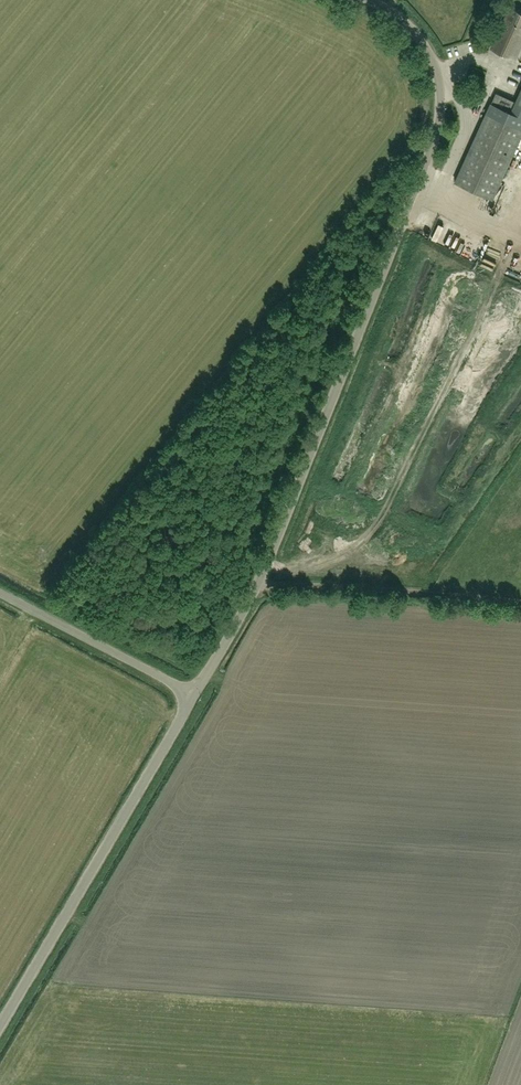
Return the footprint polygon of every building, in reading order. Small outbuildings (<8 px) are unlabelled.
[(520,47),(520,12),(510,8),(492,48),(516,59),(520,47)] [(471,42),(458,45),(461,55),(474,52),(471,42)] [(511,113),(520,118),(520,91),(516,102),(511,113)] [(498,95),(497,101),(514,104),(516,98),(498,95)]
